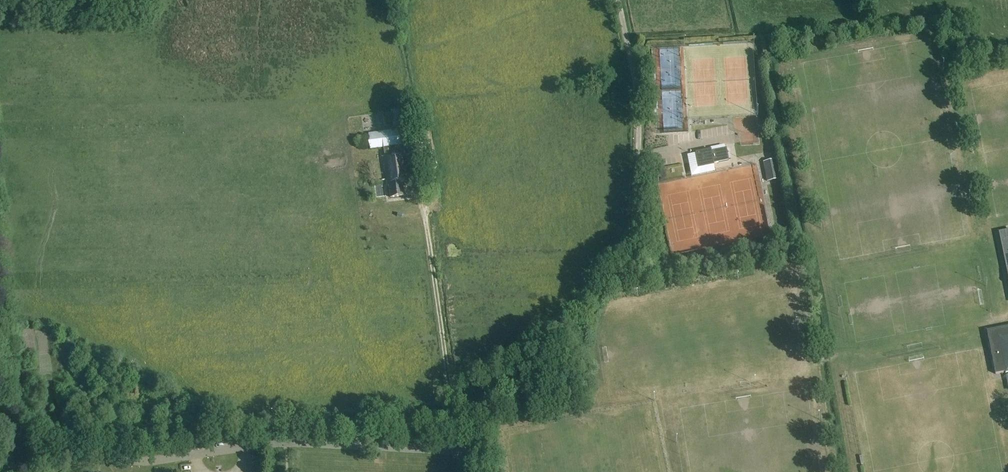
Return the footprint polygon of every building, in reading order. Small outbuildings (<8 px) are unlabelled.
[(369,135),(371,149),(406,144),(402,109),(391,111),(393,127),(391,127),(392,131),(394,130),(394,132),(369,135)] [(711,152),(711,150),(694,153),(697,169),(713,166),(713,164),(729,160),(728,159),(731,159),(729,149),(727,150),(727,149),(711,152)] [(402,184),(410,183),(406,155),(383,158),(386,186),(388,186),(389,198),(404,196),(402,184)] [(779,180),(776,160),(763,162),(767,182),(779,180)] [(998,233),(1007,282),(1007,231),(998,233)] [(986,332),(994,375),(1003,373),(1004,374),(1007,373),(1007,327),(986,332)]
